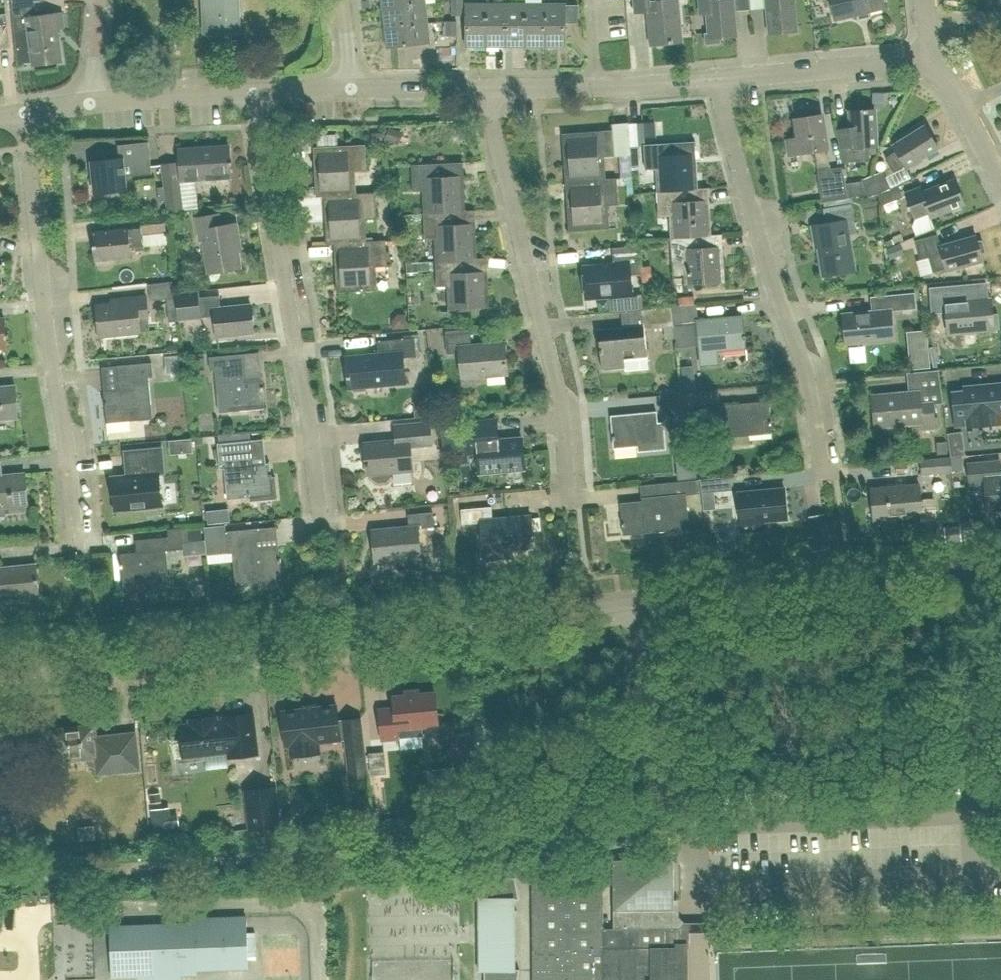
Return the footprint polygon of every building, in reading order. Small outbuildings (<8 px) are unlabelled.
[(15,33),(28,31),(34,65),(62,61),(58,28),(65,28),(63,11),(55,12),(55,14),(37,17),(35,0),(13,0),(15,33)] [(205,34),(241,33),(239,0),(204,0),(205,34)] [(427,4),(426,0),(382,0),(383,9),(427,4)] [(463,0),(452,0),(452,15),(463,15),(463,0)] [(635,12),(648,11),(651,45),(681,42),(677,0),(634,0),(635,12)] [(706,43),(721,42),(720,37),(737,36),(734,0),(699,0),(700,14),(707,13),(708,32),(705,33),(706,43)] [(797,30),(793,0),(765,0),(769,33),(797,30)] [(834,19),(883,6),(882,0),(830,0),(834,19)] [(487,47),(486,3),(467,3),(467,47),(487,47)] [(486,3),(487,47),(506,47),(505,3),(486,3)] [(505,3),(506,47),(525,47),(525,3),(505,3)] [(525,3),(525,47),(545,47),(544,3),(525,3)] [(544,3),(545,47),(565,47),(565,3),(544,3)] [(385,28),(429,23),(427,4),(383,9),(385,28)] [(446,35),(457,36),(457,21),(446,20),(446,35)] [(429,23),(385,28),(387,48),(431,43),(429,23)] [(0,25),(0,49),(10,47),(7,25),(0,25)] [(868,159),(867,146),(875,146),(873,108),(847,109),(849,148),(851,147),(852,160),(868,159)] [(793,118),(796,137),(786,139),(789,154),(814,150),(816,166),(828,164),(825,148),(827,148),(822,114),(793,118)] [(648,144),(647,122),(615,123),(616,145),(648,144)] [(893,171),(903,165),(904,167),(938,146),(925,126),(892,146),(895,151),(884,158),(893,171)] [(565,183),(605,180),(603,156),(615,155),(613,131),(562,135),(565,183)] [(317,135),(317,146),(314,146),(317,196),(325,195),(354,194),(352,170),(367,170),(366,144),(337,145),(337,133),(317,135)] [(128,190),(127,176),(152,173),(148,141),(118,145),(119,160),(93,163),(96,193),(128,190)] [(657,191),(699,188),(695,141),(643,145),(645,169),(655,169),(657,191)] [(182,181),(183,181),(233,177),(231,146),(180,150),(181,163),(163,165),(169,212),(185,210),(182,181)] [(638,146),(630,146),(631,154),(632,168),(639,167),(638,146)] [(423,213),(465,211),(462,162),(411,165),(412,191),(422,191),(423,213)] [(843,175),(841,166),(828,168),(831,180),(818,182),(822,202),(847,198),(843,175)] [(862,179),(864,185),(867,195),(876,191),(882,205),(902,197),(898,184),(889,188),(884,177),(885,176),(883,170),(862,179)] [(914,217),(928,212),(930,217),(964,204),(954,178),(921,191),(919,186),(905,191),(914,217)] [(617,179),(605,180),(565,183),(569,231),(608,228),(606,205),(619,204),(617,179)] [(670,238),(714,235),(710,187),(699,188),(657,191),(659,217),(668,216),(670,238)] [(334,243),(361,242),(360,219),(377,218),(376,193),(354,194),(325,195),(327,243),(334,243)] [(614,222),(624,221),(624,204),(613,204),(614,222)] [(814,240),(816,239),(823,275),(854,269),(848,234),(856,232),(852,205),(827,210),(829,223),(812,226),(814,240)] [(435,262),(476,259),(474,210),(465,211),(423,213),(425,240),(434,240),(435,262)] [(144,227),(144,235),(167,232),(164,212),(140,215),(142,228),(144,227)] [(211,273),(241,268),(237,245),(240,244),(237,224),(222,227),(220,214),(198,217),(202,241),(206,240),(211,273)] [(145,245),(144,235),(144,227),(142,228),(129,229),(128,227),(93,231),(96,259),(132,255),(131,246),(145,245)] [(714,235),(670,238),(672,263),(682,262),(684,286),(725,284),(721,234),(714,235)] [(982,260),(980,253),(984,251),(981,239),(976,239),(976,235),(940,245),(937,234),(914,240),(919,259),(928,257),(932,272),(946,269),(946,270),(982,260)] [(386,240),(361,242),(334,243),(337,292),(378,290),(376,267),(387,266),(386,240)] [(612,248),(613,263),(583,266),(585,298),(632,294),(630,274),(640,273),(637,245),(612,248)] [(487,259),(476,259),(435,262),(437,287),(448,287),(449,309),(489,307),(487,259)] [(417,262),(409,262),(410,272),(418,271),(417,262)] [(640,267),(642,282),(653,281),(650,265),(640,267)] [(179,320),(176,296),(175,296),(172,281),(148,284),(150,300),(166,298),(169,322),(179,320)] [(932,309),(945,308),(947,332),(993,330),(990,298),(957,300),(956,289),(930,290),(932,309)] [(188,319),(197,317),(217,316),(218,335),(255,332),(252,303),(221,306),(220,294),(199,296),(199,290),(176,292),(176,296),(179,320),(188,319)] [(880,310),(843,314),(845,342),(893,338),(891,309),(915,307),(914,293),(879,296),(880,310)] [(679,306),(695,304),(694,295),(678,297),(679,306)] [(140,319),(149,318),(150,318),(148,296),(124,298),(125,303),(97,306),(100,335),(141,331),(140,319)] [(695,304),(679,306),(671,306),(673,326),(697,324),(699,352),(700,366),(719,364),(718,350),(744,348),(742,316),(697,320),(695,304)] [(642,309),(643,325),(598,329),(601,368),(624,366),(624,369),(647,367),(646,355),(644,329),(673,326),(671,306),(642,309)] [(140,319),(141,331),(150,330),(149,318),(140,319)] [(447,354),(460,353),(462,378),(508,375),(505,342),(472,345),(471,333),(445,335),(447,354)] [(392,358),(404,357),(416,356),(415,337),(377,341),(379,353),(346,356),(349,388),(394,384),(392,358)] [(180,353),(167,354),(168,370),(181,369),(180,353)] [(211,370),(217,370),(221,411),(265,407),(263,375),(241,377),(239,353),(210,356),(211,370)] [(126,389),(104,391),(107,423),(154,418),(150,377),(154,376),(153,362),(123,365),(126,389)] [(914,371),(916,390),(870,395),(874,426),(921,421),(922,429),(935,428),(932,402),(942,401),(939,369),(914,371)] [(963,389),(950,391),(953,426),(967,425),(966,418),(1000,414),(1000,382),(963,386),(963,389)] [(16,384),(0,386),(0,419),(20,416),(16,384)] [(688,392),(689,405),(719,402),(718,389),(688,392)] [(689,405),(688,392),(659,395),(660,408),(689,405)] [(709,420),(724,419),(725,437),(770,433),(768,401),(708,406),(709,420)] [(655,411),(609,415),(612,447),(658,443),(655,411)] [(495,418),(465,421),(468,454),(477,453),(479,473),(524,468),(522,437),(497,440),(495,418)] [(397,430),(398,439),(364,443),(367,474),(413,470),(411,449),(435,447),(433,426),(397,430)] [(217,443),(220,469),(225,468),(229,499),(251,496),(252,500),(279,497),(276,475),(273,475),(273,472),(272,472),(271,462),(249,464),(246,440),(217,443)] [(130,475),(114,477),(117,509),(162,504),(159,472),(165,472),(162,447),(128,451),(130,475)] [(921,474),(952,471),(950,456),(919,459),(921,474)] [(984,481),(987,512),(1000,511),(1000,473),(999,459),(967,462),(969,482),(984,481)] [(0,474),(0,506),(29,503),(26,471),(0,474)] [(699,479),(701,492),(731,489),(730,476),(699,479)] [(701,492),(699,479),(656,483),(658,495),(642,496),(642,500),(620,502),(623,534),(688,528),(685,494),(699,493),(699,492),(701,492)] [(918,483),(869,488),(872,518),(920,513),(921,518),(935,517),(933,496),(919,497),(918,483)] [(782,487),(736,491),(740,531),(761,529),(761,521),(785,519),(782,487)] [(491,506),(460,509),(462,524),(480,522),(483,551),(533,546),(529,514),(492,518),(491,506)] [(409,527),(373,530),(376,561),(420,557),(418,527),(434,526),(433,511),(408,513),(409,527)] [(206,538),(222,537),(220,526),(204,527),(206,538)] [(277,526),(260,528),(260,527),(226,530),(228,551),(232,551),(235,583),(281,579),(278,546),(277,526)] [(167,548),(172,548),(183,547),(181,527),(168,528),(168,535),(136,538),(137,551),(122,553),(125,589),(149,586),(148,582),(170,580),(167,548)] [(813,536),(809,537),(811,551),(830,548),(827,533),(813,536)] [(0,566),(0,600),(40,596),(37,562),(0,566)] [(421,734),(420,725),(438,723),(435,693),(393,697),(394,708),(379,709),(381,738),(397,737),(421,734)] [(314,706),(314,704),(304,705),(304,707),(281,710),(286,746),(345,739),(349,778),(368,776),(361,717),(338,720),(336,704),(314,706)] [(206,760),(205,755),(227,752),(227,757),(258,754),(253,713),(224,716),(224,719),(180,724),(182,739),(174,740),(176,764),(206,760)] [(56,761),(96,757),(97,773),(138,768),(135,732),(95,737),(94,725),(52,729),(56,761)] [(372,775),(374,775),(387,774),(384,751),(386,751),(385,746),(369,748),(372,775)] [(443,798),(456,797),(454,772),(441,773),(443,798)] [(277,786),(243,790),(248,830),(281,827),(277,786)] [(788,801),(790,815),(806,812),(803,798),(788,801)] [(780,818),(781,802),(758,801),(757,817),(780,818)] [(968,832),(957,833),(960,854),(970,853),(968,832)] [(673,927),(673,869),(659,858),(612,859),(613,928),(603,928),(602,876),(531,877),(533,979),(684,979),(683,947),(689,947),(689,932),(689,922),(685,922),(680,927),(673,927)] [(484,979),(518,979),(519,969),(514,969),(513,899),(518,899),(514,878),(483,878),(483,898),(478,898),(479,971),(484,971),(484,979)] [(246,916),(192,918),(192,922),(110,925),(112,978),(196,974),(196,970),(248,968),(246,916)] [(689,922),(689,932),(717,931),(722,926),(717,922),(689,922)]
